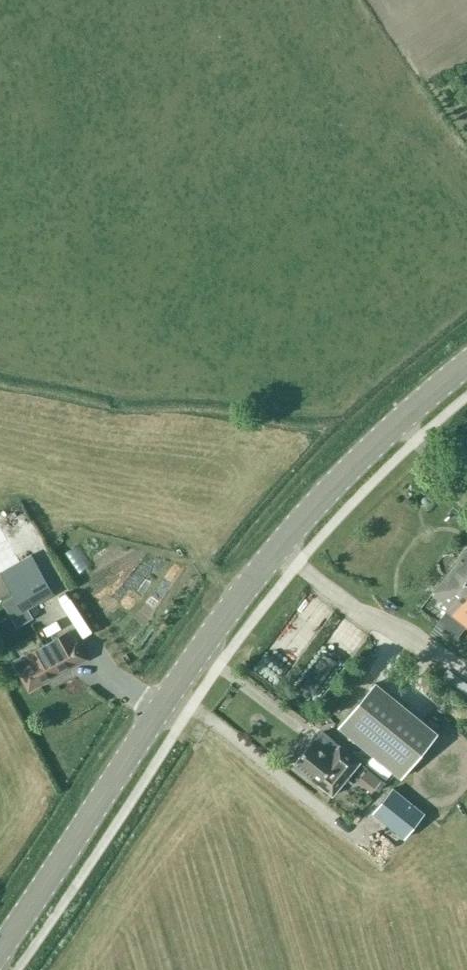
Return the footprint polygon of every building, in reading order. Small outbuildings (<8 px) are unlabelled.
[(432,593),(442,601),(439,604),(466,627),(466,549),(432,593)] [(3,574),(24,610),(52,594),(32,558),(3,574)] [(29,690),(87,658),(71,628),(24,653),(29,662),(17,669),(29,690)] [(438,730),(376,679),(338,725),(400,776),(438,730)] [(360,762),(339,745),(330,756),(312,741),(294,763),(319,783),(318,783),(333,795),(360,762)] [(358,782),(372,793),(381,781),(368,770),(358,782)] [(373,812),(403,837),(423,813),(393,788),(373,812)]
